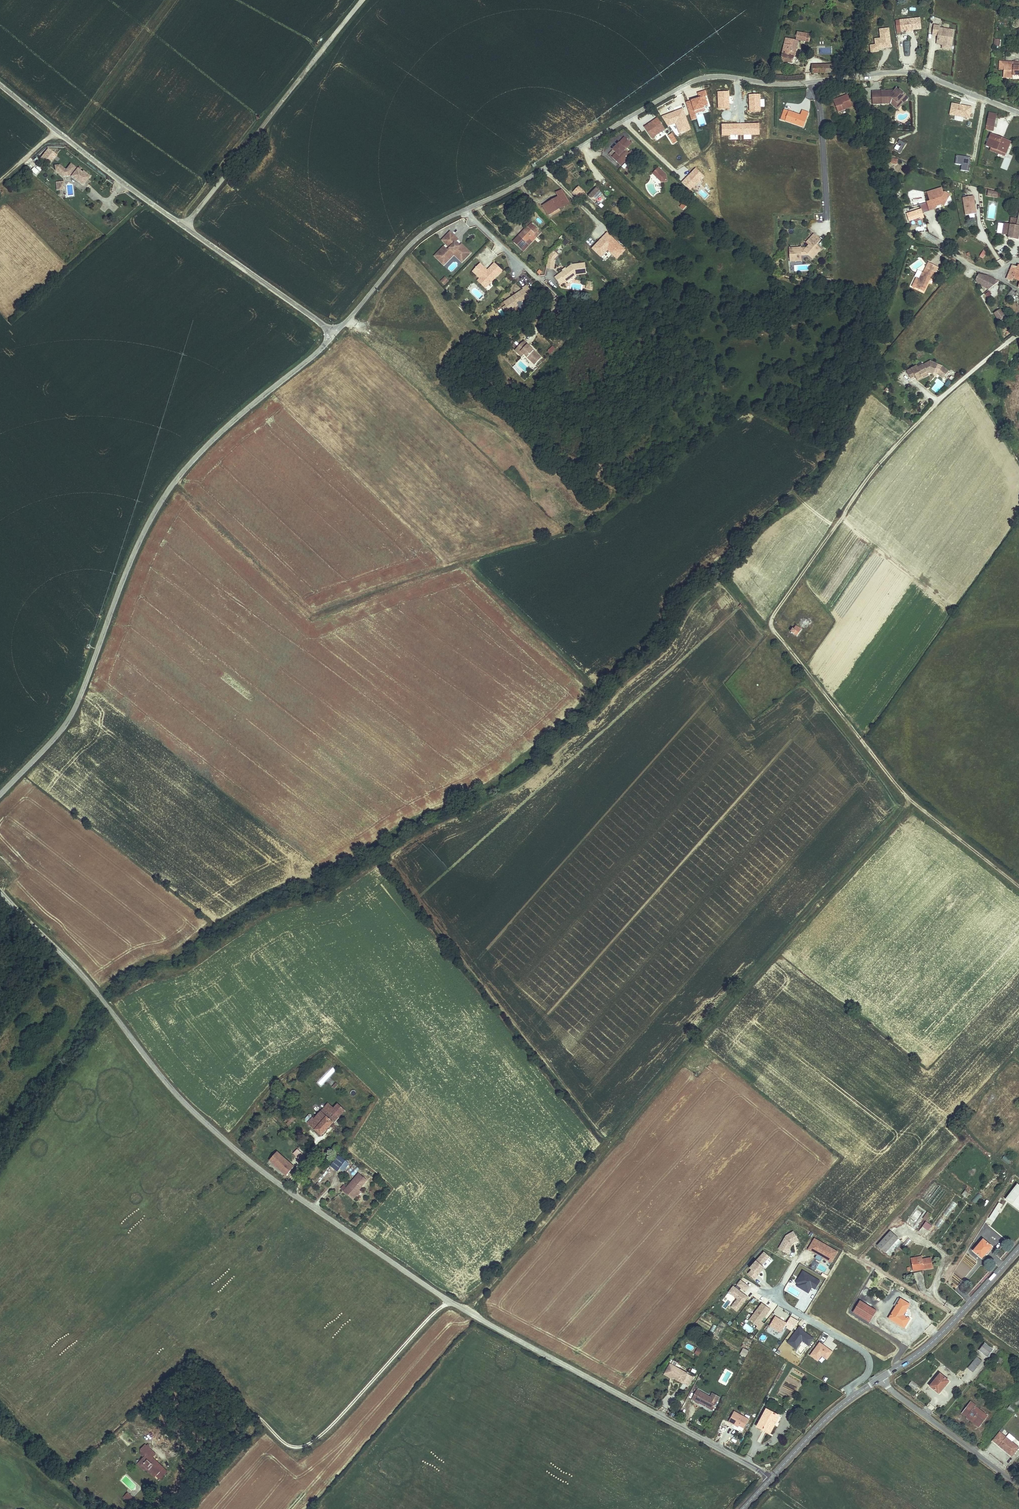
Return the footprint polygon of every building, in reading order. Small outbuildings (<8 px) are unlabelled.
[(900,32),(904,31),(912,30),(911,20),(894,22),(895,34),(900,34),(900,32)] [(942,25),(935,24),(933,35),(938,36),(937,44),(942,45),(942,48),(952,50),(955,30),(942,27),(942,25)] [(796,34),(796,40),(809,42),(810,35),(796,34)] [(783,47),(797,48),(798,42),(784,40),(783,47)] [(783,47),(780,62),(792,64),(797,48),(783,47)] [(1004,75),(1009,76),(1009,73),(1014,73),(1018,73),(1018,59),(1014,59),(1014,63),(1005,63),(1004,75)] [(831,73),(830,66),(811,66),(812,75),(831,73)] [(908,100),(899,92),(898,93),(896,90),(893,94),(887,94),(886,94),(886,93),(881,93),(882,104),(887,104),(887,102),(888,102),(893,108),(900,101),(902,103),(903,104),(908,100)] [(853,106),(848,93),(833,99),(838,112),(853,106)] [(896,110),(902,103),(900,101),(893,108),(896,110)] [(784,107),(780,118),(802,126),(808,111),(802,109),(800,113),(784,107)] [(989,112),(986,126),(992,127),(995,113),(989,112)] [(952,123),(951,134),(960,135),(961,123),(952,123)] [(966,149),(967,135),(960,135),(951,134),(950,147),(966,149)] [(991,147),(1006,153),(1010,142),(991,135),(987,145),(991,147)] [(627,151),(632,145),(626,140),(615,152),(617,154),(613,159),(621,167),(634,154),(631,152),(630,154),(627,151)] [(991,147),(990,150),(1005,156),(1006,153),(991,147)] [(51,150),(44,159),(49,162),(56,153),(51,150)] [(34,167),(31,171),(37,175),(40,171),(34,167)] [(77,169),(72,176),(83,184),(88,178),(77,169)] [(667,177),(663,174),(660,177),(656,173),(653,176),(662,184),(667,184),(667,177)] [(64,180),(55,181),(56,190),(65,189),(64,180)] [(581,196),(585,191),(578,185),(574,189),(581,196)] [(997,196),(998,190),(988,188),(986,193),(997,196)] [(598,189),(589,197),(595,204),(604,195),(598,189)] [(948,201),(946,193),(944,194),(943,189),(928,192),(930,201),(927,202),(930,211),(935,209),(935,206),(940,205),(944,207),(948,201)] [(543,206),(548,215),(569,204),(563,191),(557,194),(559,198),(543,206)] [(557,194),(541,202),(543,206),(559,198),(557,194)] [(965,214),(977,213),(974,196),(962,198),(965,214)] [(1008,237),(1018,239),(1018,232),(1018,215),(1018,219),(1011,218),(1010,224),(1004,222),(1002,232),(1008,233),(1008,237)] [(524,252),(541,232),(529,222),(524,228),(525,229),(513,243),(524,252)] [(822,249),(817,244),(821,240),(815,234),(807,242),(810,245),(808,247),(805,250),(802,251),(798,248),(791,248),(792,261),(803,260),(803,256),(809,254),(813,258),(822,249)] [(472,255),(462,246),(460,249),(456,246),(459,243),(451,235),(443,243),(451,250),(449,253),(445,249),(436,259),(441,264),(445,260),(447,262),(455,254),(464,263),(472,255)] [(549,251),(547,268),(555,269),(556,252),(549,251)] [(445,267),(455,257),(463,264),(464,263),(455,254),(447,262),(445,260),(441,264),(445,267)] [(937,266),(928,260),(925,265),(934,271),(937,266)] [(533,269),(539,274),(544,268),(538,263),(533,269)] [(503,272),(495,264),(488,272),(486,274),(481,270),(483,268),(480,265),(473,273),(480,280),(488,287),(503,272)] [(587,275),(585,264),(572,266),(566,270),(564,272),(555,278),(560,285),(565,281),(564,279),(567,277),(569,279),(575,275),(576,276),(587,275)] [(916,276),(914,275),(909,282),(921,289),(930,274),(931,275),(934,271),(925,265),(922,269),(921,268),(917,273),(916,276)] [(1008,277),(1012,279),(1014,276),(1018,267),(1013,265),(1008,277)] [(517,277),(524,284),(531,277),(525,270),(517,277)] [(974,282),(991,290),(996,279),(979,271),(974,282)] [(567,283),(576,276),(575,275),(569,279),(567,277),(564,279),(565,281),(567,283)] [(488,287),(480,280),(478,283),(486,290),(488,287)] [(529,298),(528,296),(532,293),(527,287),(523,289),(524,291),(516,296),(517,298),(514,299),(513,298),(504,304),(506,306),(509,311),(513,308),(515,310),(519,307),(517,304),(518,303),(520,302),(521,304),(529,298)] [(509,311),(506,306),(503,308),(507,315),(515,310),(513,308),(509,311)] [(1007,317),(1002,308),(995,313),(1001,321),(1007,317)] [(542,359),(536,353),(535,354),(534,353),(535,352),(524,342),(518,349),(522,353),(519,355),(523,358),(525,356),(536,366),(542,359)] [(916,376),(919,381),(925,378),(923,373),(928,370),(931,373),(932,374),(937,365),(931,362),(918,369),(917,367),(907,372),(911,379),(916,376)] [(943,367),(938,374),(944,379),(949,372),(943,367)] [(794,628),(791,631),(797,636),(802,629),(797,625),(794,629),(794,628)] [(331,1086),(334,1089),(338,1084),(330,1078),(328,1081),(332,1084),(331,1086)] [(331,1103),(343,1113),(348,1108),(336,1098),(331,1103)] [(343,1113),(331,1103),(315,1120),(314,1119),(308,1125),(322,1137),(343,1113)] [(292,1114),(282,1124),(286,1128),(296,1119),(292,1114)] [(284,1174),(287,1176),(294,1168),(273,1149),(262,1161),(281,1178),(284,1174)] [(1007,1164),(1011,1159),(1005,1154),(1001,1159),(1007,1164)] [(336,1155),(331,1167),(343,1173),(349,1161),(336,1155)] [(367,1181),(359,1174),(344,1192),(354,1200),(357,1196),(355,1194),(358,1191),(358,1192),(360,1190),(367,1181)] [(1007,1201),(1018,1209),(1018,1208),(1018,1186),(1017,1184),(1005,1200),(1007,1201)] [(977,1192),(971,1200),(975,1203),(981,1196),(977,1192)] [(952,1200),(934,1224),(939,1228),(957,1204),(952,1200)] [(999,1203),(989,1219),(993,1221),(999,1211),(1003,1205),(999,1203)] [(788,1254),(798,1236),(788,1231),(778,1249),(788,1254)] [(885,1256),(897,1242),(889,1235),(877,1249),(885,1256)] [(831,1263),(838,1251),(814,1237),(807,1249),(816,1255),(815,1258),(820,1261),(822,1258),(831,1263)] [(984,1240),(975,1250),(982,1258),(992,1247),(984,1240)] [(897,1242),(885,1256),(889,1259),(901,1246),(897,1242)] [(754,1280),(771,1257),(763,1251),(746,1273),(754,1280)] [(909,1262),(911,1270),(919,1269),(920,1273),(931,1271),(930,1261),(920,1262),(919,1260),(909,1262)] [(802,1270),(794,1286),(809,1293),(811,1288),(816,1290),(821,1279),(802,1270)] [(745,1292),(749,1286),(740,1279),(736,1285),(745,1292)] [(736,1298),(730,1307),(737,1312),(748,1296),(733,1285),(728,1292),(736,1298)] [(891,1321),(906,1330),(912,1320),(905,1316),(911,1307),(901,1301),(891,1321)] [(761,1321),(771,1310),(761,1302),(748,1320),(760,1329),(764,1323),(761,1321)] [(860,1304),(853,1317),(870,1326),(877,1314),(860,1304)] [(781,1333),(786,1321),(774,1316),(768,1327),(781,1333)] [(791,1316),(785,1327),(792,1331),(799,1320),(791,1316)] [(742,1328),(750,1333),(753,1328),(746,1323),(742,1328)] [(802,1341),(808,1346),(814,1337),(798,1326),(787,1343),(796,1349),(802,1341)] [(809,1355),(818,1361),(821,1356),(827,1360),(833,1351),(819,1341),(809,1355)] [(979,1351),(987,1357),(993,1351),(985,1344),(979,1351)] [(743,1348),(740,1354),(745,1357),(749,1351),(743,1348)] [(977,1357),(968,1369),(971,1372),(981,1360),(977,1357)] [(981,1360),(971,1372),(973,1373),(983,1362),(981,1360)] [(686,1374),(669,1364),(663,1374),(671,1378),(681,1383),(686,1374)] [(692,1377),(686,1374),(681,1383),(687,1387),(692,1377)] [(949,1381),(940,1374),(931,1387),(940,1394),(949,1381)] [(915,1391),(919,1386),(911,1380),(908,1385),(915,1391)] [(715,1401),(707,1396),(698,1391),(694,1389),(692,1393),(696,1395),(693,1400),(692,1401),(696,1403),(697,1403),(701,1405),(702,1405),(704,1405),(704,1406),(710,1410),(715,1401)] [(717,1397),(709,1392),(707,1396),(715,1401),(717,1397)] [(969,1416),(980,1425),(987,1416),(976,1407),(977,1406),(972,1401),(962,1413),(967,1417),(969,1416)] [(1015,1412),(1017,1406),(1009,1404),(1007,1409),(1015,1412)] [(766,1410),(757,1427),(769,1434),(779,1417),(766,1410)] [(731,1425),(732,1422),(738,1426),(743,1429),(748,1419),(734,1411),(727,1423),(731,1425)] [(181,1421),(171,1432),(177,1438),(187,1427),(181,1421)] [(992,1440),(1011,1457),(1018,1448),(1018,1447),(1000,1431),(992,1440)] [(140,1451),(141,1457),(143,1459),(140,1463),(143,1466),(141,1467),(145,1471),(147,1470),(155,1478),(162,1470),(150,1458),(153,1455),(149,1451),(149,1448),(147,1446),(145,1448),(144,1447),(140,1451)] [(144,1473),(145,1471),(141,1467),(143,1466),(140,1463),(137,1466),(144,1473)] [(157,1483),(166,1474),(162,1470),(155,1478),(147,1470),(145,1471),(157,1483)] [(123,1498),(128,1503),(131,1500),(126,1495),(123,1498)]
